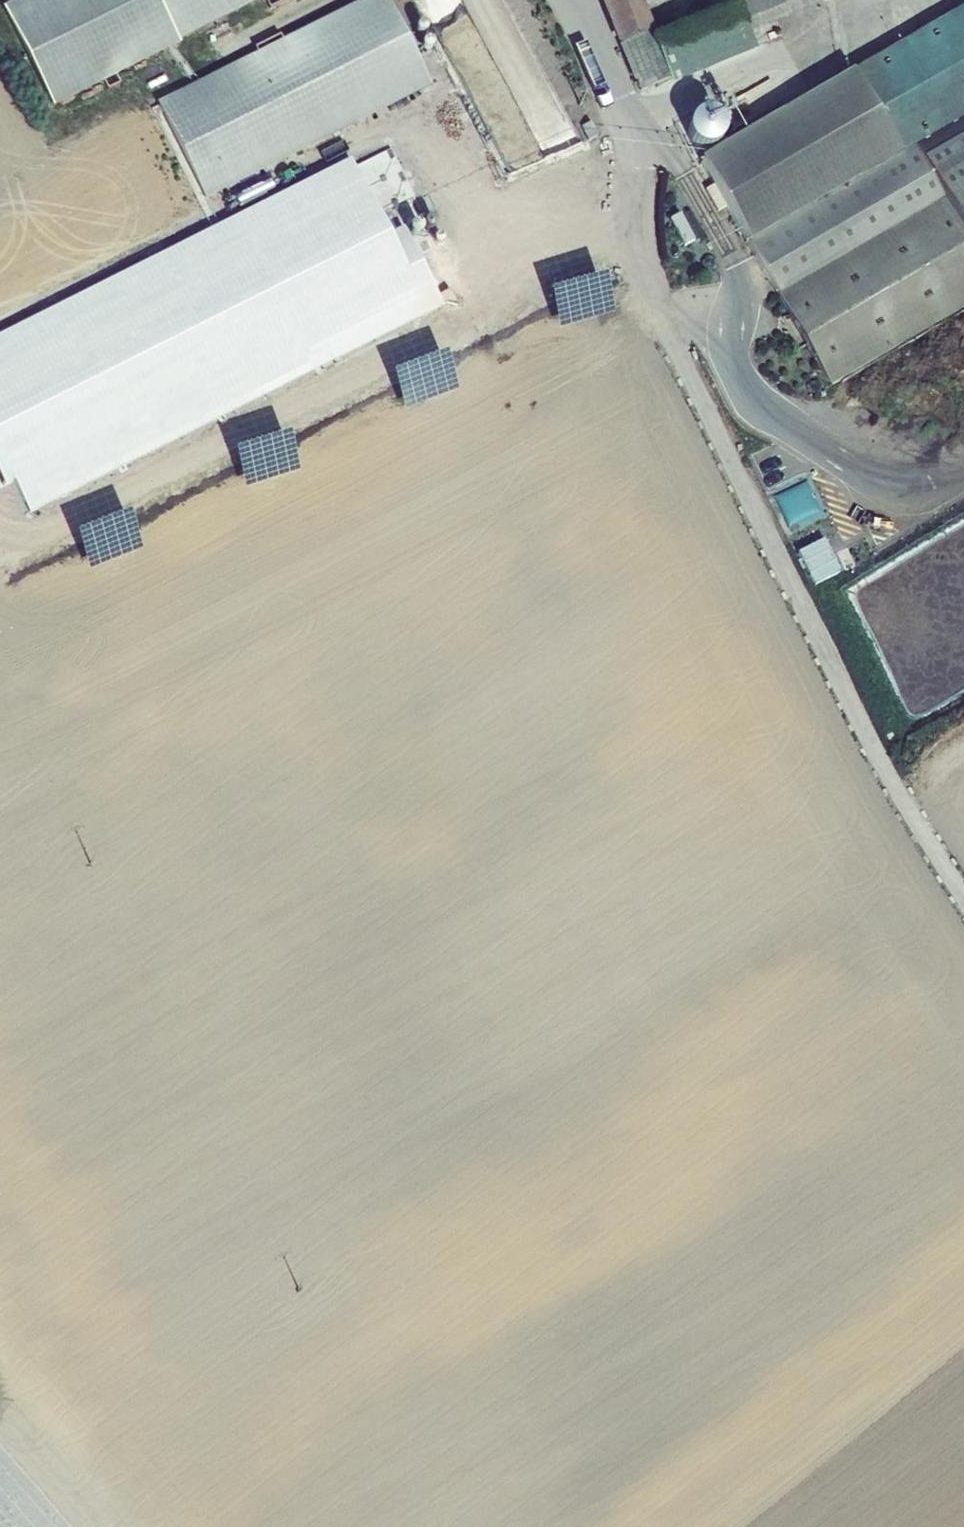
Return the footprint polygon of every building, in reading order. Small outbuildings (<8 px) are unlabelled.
[(0,6),(0,19),(41,101),(91,75),(97,86),(110,81),(104,69),(241,0),(13,0),(0,6)] [(148,103),(194,194),(420,81),(379,0),(353,0),(148,103)] [(643,32),(631,0),(595,0),(628,92),(661,80),(673,114),(757,75),(732,7),(651,38),(649,39),(645,37),(643,32)] [(963,313),(963,22),(703,171),(826,391),(963,313)] [(595,135),(589,122),(579,127),(586,140),(595,135)]
